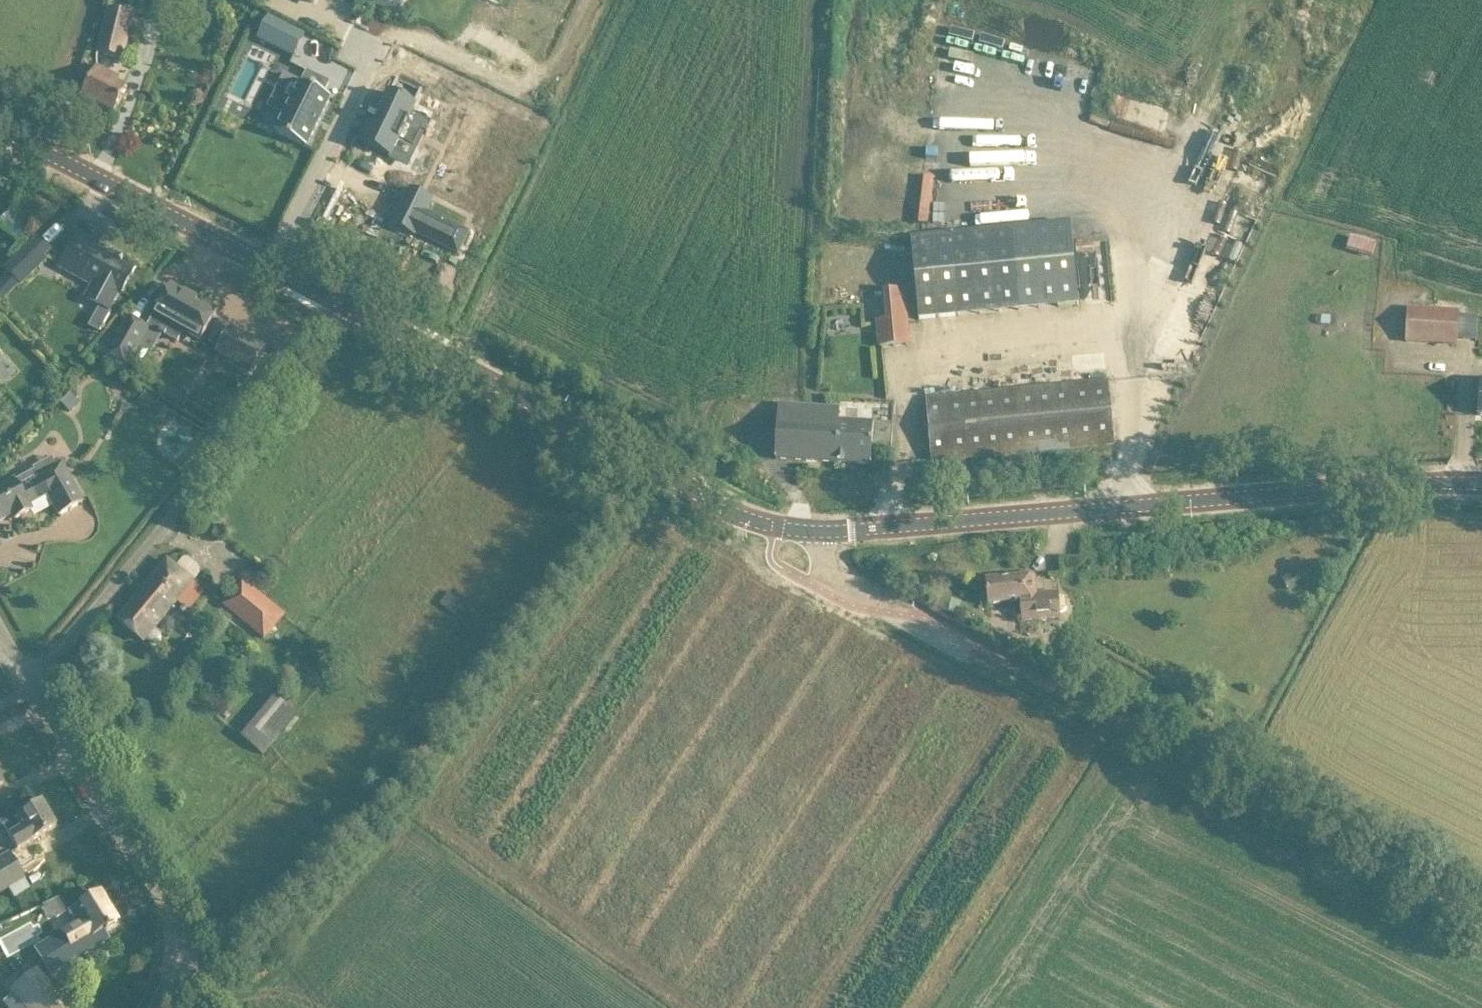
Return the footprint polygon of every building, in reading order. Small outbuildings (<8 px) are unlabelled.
[(398,14),(405,0),(370,0),(398,14)] [(122,60),(133,16),(107,9),(97,54),(122,60)] [(259,38),(294,56),(305,35),(269,17),(259,38)] [(97,68),(92,79),(83,97),(115,113),(127,89),(114,82),(117,78),(97,68)] [(276,131),(307,147),(331,97),(324,93),(329,83),(308,72),(303,83),(300,82),(276,131)] [(375,111),(363,136),(367,139),(365,143),(390,155),(398,139),(414,147),(422,131),(427,134),(433,123),(412,112),(415,105),(405,100),(405,98),(402,97),(401,98),(390,92),(380,113),(375,111)] [(441,202),(418,191),(400,226),(458,255),(470,233),(434,215),(441,202)] [(1074,223),(1012,229),(911,239),(919,320),(1082,304),(1074,223)] [(60,266),(95,285),(88,299),(109,310),(118,292),(122,294),(137,266),(122,258),(120,262),(91,247),(93,243),(77,234),(60,266)] [(1350,236),(1347,249),(1373,256),(1377,243),(1350,236)] [(40,238),(8,270),(21,284),(47,259),(44,257),(51,249),(40,238)] [(183,330),(201,340),(217,311),(172,286),(150,326),(161,332),(160,333),(166,336),(166,335),(178,341),(183,330)] [(889,320),(879,321),(881,347),(910,345),(904,289),(887,290),(889,320)] [(1459,312),(1408,309),(1406,341),(1458,344),(1459,312)] [(109,353),(129,364),(148,329),(129,318),(109,353)] [(252,371),(265,347),(230,327),(217,352),(252,371)] [(15,372),(1,356),(0,357),(0,384),(15,372)] [(932,462),(1115,444),(1109,381),(926,399),(932,462)] [(68,393),(60,401),(66,407),(70,412),(78,404),(70,395),(68,393)] [(779,406),(777,439),(776,459),(872,465),(873,450),(892,452),(893,432),(894,424),(840,421),(841,409),(779,406)] [(15,520),(31,511),(27,505),(47,494),(59,515),(82,502),(61,464),(56,466),(51,458),(33,468),(33,470),(0,488),(0,521),(12,515),(15,520)] [(201,570),(200,566),(190,559),(187,558),(184,559),(177,568),(168,561),(119,621),(144,641),(146,638),(148,641),(154,644),(159,643),(162,640),(162,636),(161,633),(155,628),(177,601),(189,610),(204,591),(193,582),(200,573),(201,570)] [(1035,577),(987,581),(989,604),(1020,601),(1022,621),(1061,618),(1060,612),(1063,611),(1066,608),(1067,605),(1066,600),(1063,598),(1060,598),(1059,593),(1037,594),(1035,577)] [(223,607),(263,640),(283,614),(244,582),(223,607)] [(275,695),(241,737),(265,755),(299,714),(275,695)] [(17,850),(31,841),(56,827),(40,802),(26,810),(20,801),(12,806),(11,804),(0,809),(0,825),(1,826),(9,821),(16,832),(9,836),(17,850)] [(8,888),(23,879),(9,854),(0,859),(0,893),(8,888)] [(99,893),(68,911),(76,924),(34,949),(49,974),(109,938),(105,931),(107,930),(106,928),(117,922),(99,893)] [(27,1007),(50,1007),(59,1000),(35,971),(12,990),(27,1007)]
